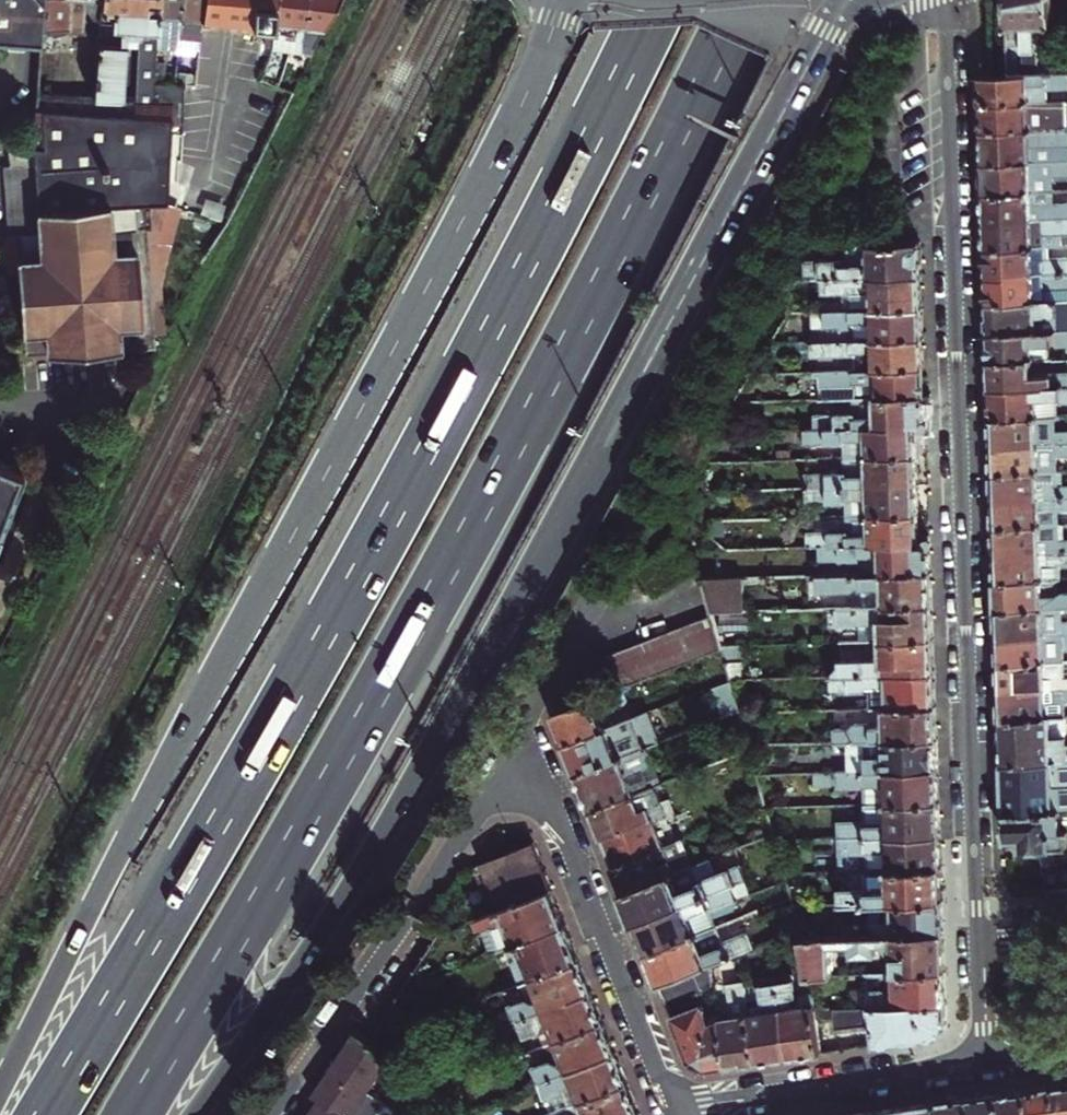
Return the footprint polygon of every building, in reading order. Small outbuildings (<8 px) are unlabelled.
[(23,33),(41,35),(42,31),(43,0),(0,0),(0,31),(23,33)] [(2,234),(4,268),(14,268),(20,351),(117,343),(141,342),(150,341),(149,332),(162,331),(156,244),(167,207),(169,132),(182,132),(183,114),(185,84),(174,83),(155,81),(156,65),(156,51),(159,0),(140,0),(139,34),(136,98),(123,98),(98,97),(38,94),(36,148),(31,148),(33,232),(2,234)] [(101,33),(103,0),(43,0),(42,31),(46,31),(50,37),(62,37),(66,32),(101,33)] [(139,34),(140,0),(103,0),(101,33),(100,44),(98,97),(123,98),(127,34),(139,34)] [(185,0),(159,0),(156,51),(172,51),(171,56),(178,56),(179,51),(184,27),(185,0)] [(203,28),(204,20),(205,0),(185,0),(184,27),(179,51),(200,52),(203,28)] [(204,20),(277,24),(278,21),(279,0),(205,0),(204,20)] [(278,21),(298,22),(298,28),(292,31),(291,43),(293,43),(293,48),(300,48),(300,43),(305,44),(307,22),(308,0),(279,0),(278,21)] [(307,22),(324,23),(336,0),(308,0),(307,22)] [(1053,37),(1052,37),(1052,0),(1007,0),(1009,74),(1039,73),(1039,52),(1036,52),(1035,46),(1038,48),(1049,48),(1053,43),(1053,37)] [(156,65),(155,81),(174,83),(177,67),(156,65)] [(980,104),(1047,101),(1047,90),(1066,90),(1066,73),(1039,73),(1009,74),(980,75),(980,104)] [(1066,128),(1065,101),(1047,101),(980,104),(981,131),(1066,128)] [(1066,128),(981,131),(982,164),(1066,161),(1066,128)] [(33,232),(31,148),(6,148),(6,166),(0,167),(2,234),(33,232)] [(983,194),(1053,192),(1053,177),(1066,176),(1066,161),(982,164),(983,194)] [(227,199),(185,185),(177,211),(219,224),(227,199)] [(1066,218),(1066,203),(1053,204),(1053,192),(983,194),(984,221),(1066,218)] [(1047,247),(1066,246),(1066,218),(984,221),(985,249),(1047,247)] [(920,275),(921,242),(849,244),(850,266),(843,266),(843,262),(841,260),(804,262),(805,279),(822,279),(920,275)] [(1033,275),(1066,274),(1066,258),(1047,258),(1047,247),(985,249),(986,276),(1008,276),(1008,272),(1033,271),(1033,275)] [(987,304),(1045,302),(1044,290),(1066,289),(1066,274),(1033,275),(1033,271),(1008,272),(1008,276),(986,276),(987,304)] [(822,293),(849,292),(850,311),(922,308),(920,275),(822,279),(822,293)] [(1044,290),(1045,302),(1066,301),(1066,289),(1044,290)] [(1045,302),(987,304),(988,334),(1057,331),(1057,317),(1066,317),(1066,301),(1045,302)] [(850,311),(812,312),(813,326),(816,341),(922,338),(922,308),(850,311)] [(989,361),(1050,359),(1050,348),(1066,348),(1066,331),(1057,331),(988,334),(989,361)] [(852,354),(853,370),(923,368),(922,338),(816,341),(820,354),(852,354)] [(816,341),(806,342),(806,355),(820,354),(816,341)] [(1053,359),(1050,359),(989,361),(990,389),(1066,386),(1066,371),(1053,371),(1053,359)] [(853,370),(823,372),(830,399),(854,398),(924,396),(923,368),(853,370)] [(823,372),(811,372),(811,378),(818,379),(818,399),(830,399),(823,372)] [(990,389),(991,419),(1054,416),(1059,416),(1058,402),(1066,401),(1066,386),(990,389)] [(925,425),(924,396),(854,398),(854,413),(833,413),(837,428),(925,425)] [(837,428),(833,413),(824,413),(824,429),(837,428)] [(1054,416),(991,419),(992,446),(1013,445),(1014,449),(1034,447),(1034,444),(1066,443),(1066,431),(1055,432),(1054,416)] [(925,433),(925,425),(837,428),(841,443),(844,457),(915,455),(914,433),(925,433)] [(824,429),(815,430),(815,444),(841,443),(837,428),(824,429)] [(993,474),(1056,472),(1056,457),(1066,456),(1066,443),(1034,444),(1034,447),(1014,449),(1013,445),(992,446),(993,474)] [(22,462),(0,455),(0,521),(22,462)] [(849,475),(851,488),(916,488),(915,455),(844,457),(849,475)] [(1038,498),(1066,497),(1066,487),(1063,487),(1057,487),(1056,472),(993,474),(993,500),(1015,499),(1015,503),(1039,502),(1038,498)] [(819,476),(819,489),(851,488),(849,475),(819,476)] [(851,488),(819,489),(820,504),(855,504),(851,488)] [(855,504),(858,515),(917,514),(916,488),(851,488),(855,504)] [(1058,525),(1059,525),(1058,510),(1066,510),(1066,497),(1038,498),(1039,502),(1015,503),(1015,499),(993,500),(994,527),(1058,525)] [(865,545),(929,543),(929,534),(918,535),(917,514),(858,515),(862,532),(865,545)] [(1058,525),(994,527),(995,555),(1017,554),(1017,558),(1039,557),(1038,553),(1066,552),(1066,540),(1059,541),(1058,525)] [(1059,525),(1058,525),(1059,541),(1066,540),(1066,525),(1059,525)] [(865,545),(862,532),(820,533),(820,547),(865,545)] [(872,575),(930,574),(929,543),(865,545),(872,575)] [(865,545),(820,547),(820,561),(860,560),(861,576),(872,575),(865,545)] [(1058,580),(1060,580),(1060,564),(1066,564),(1066,552),(1038,553),(1039,557),(1017,558),(1017,554),(995,555),(996,582),(1058,580)] [(693,566),(678,572),(684,581),(697,573),(693,566)] [(880,608),(931,606),(930,574),(872,575),(880,608)] [(861,576),(818,578),(818,593),(852,593),(857,588),(864,589),(865,608),(880,608),(872,575),(861,576)] [(739,613),(738,580),(703,581),(712,614),(739,613)] [(1061,608),(1066,607),(1066,592),(1062,593),(1058,596),(1058,580),(996,582),(997,610),(1061,608)] [(889,642),(932,641),(931,606),(880,608),(889,642)] [(865,608),(838,609),(838,626),(859,625),(859,643),(883,642),(889,642),(880,608),(865,608)] [(1061,608),(997,610),(997,637),(1020,636),(1020,640),(1044,639),(1044,635),(1066,635),(1066,623),(1062,623),(1061,608)] [(694,621),(696,625),(708,654),(722,648),(712,614),(694,621)] [(696,625),(694,621),(681,626),(683,631),(696,625)] [(696,625),(683,631),(695,659),(708,654),(696,625)] [(695,659),(683,631),(681,626),(668,632),(681,665),(695,659)] [(681,665),(668,632),(600,659),(612,692),(619,689),(681,665)] [(1066,647),(1066,635),(1044,635),(1044,639),(1020,640),(1020,636),(997,637),(998,669),(1034,667),(1046,661),(1062,651),(1063,647),(1066,647)] [(898,675),(934,674),(932,641),(889,642),(898,675)] [(889,642),(883,642),(883,660),(840,662),(840,668),(835,678),(898,675),(889,642)] [(744,681),(743,647),(722,648),(732,680),(744,681)] [(998,688),(999,691),(1066,688),(1066,677),(1064,677),(1063,661),(1046,661),(1034,667),(998,669),(998,688)] [(907,710),(935,709),(934,674),(898,675),(907,710)] [(907,710),(898,675),(835,678),(832,678),(832,693),(866,693),(868,689),(871,689),(872,710),(888,710),(907,710)] [(999,718),(1063,716),(1063,701),(1066,701),(1066,688),(999,691),(999,701),(999,718)] [(612,692),(553,715),(557,725),(565,746),(613,727),(607,710),(612,708),(609,701),(622,695),(619,689),(612,692)] [(907,710),(914,735),(936,723),(935,709),(907,710)] [(869,743),(937,740),(936,732),(936,723),(914,735),(907,710),(888,710),(887,727),(875,728),(871,724),(857,725),(851,732),(836,732),(836,744),(848,743),(869,743)] [(641,716),(613,727),(565,746),(570,757),(577,775),(644,749),(635,725),(643,722),(641,716)] [(999,718),(1000,746),(1001,762),(1051,761),(1066,761),(1066,745),(1064,745),(1063,716),(999,718)] [(849,774),(860,773),(938,770),(938,757),(937,740),(869,743),(848,743),(849,774)] [(591,811),(652,787),(645,768),(658,763),(651,746),(644,749),(577,775),(584,794),(591,811)] [(1051,761),(1001,762),(1001,787),(1002,812),(1057,811),(1066,811),(1066,761),(1051,761)] [(867,790),(867,806),(939,803),(939,786),(938,770),(860,773),(849,774),(839,774),(839,791),(867,790)] [(608,855),(613,868),(663,848),(652,818),(663,814),(652,787),(591,811),(595,823),(608,855)] [(939,803),(867,806),(867,823),(841,824),(841,840),(940,836),(940,820),(939,803)] [(1057,811),(1002,812),(1003,825),(1003,839),(1019,838),(1020,848),(1066,847),(1066,834),(1057,834),(1057,811)] [(858,872),(869,872),(941,869),(941,850),(940,836),(841,840),(842,873),(858,872)] [(663,848),(613,868),(618,881),(622,893),(693,864),(694,864),(685,840),(663,848)] [(484,864),(502,910),(553,891),(543,863),(535,843),(523,848),(484,864)] [(1057,863),(1060,890),(1066,890),(1066,862),(1057,863)] [(1060,890),(1057,863),(1040,865),(1044,892),(1060,890)] [(699,880),(693,864),(622,893),(629,909),(635,923),(747,879),(740,864),(699,880)] [(844,905),(879,904),(943,900),(942,885),(941,869),(869,872),(869,888),(859,889),(843,889),(844,905)] [(869,888),(869,872),(858,872),(859,889),(869,888)] [(646,954),(717,925),(744,915),(737,899),(752,893),(747,879),(635,923),(640,937),(646,954)] [(493,955),(508,949),(567,927),(558,903),(553,891),(502,910),(479,920),(493,955)] [(823,927),(822,940),(944,935),(943,915),(943,900),(879,904),(879,924),(823,927)] [(651,966),(658,985),(709,965),(739,953),(756,946),(750,933),(725,944),(717,925),(646,954),(651,966)] [(522,984),(580,961),(572,940),(567,927),(508,949),(522,984)] [(944,935),(822,940),(804,941),(810,978),(832,977),(831,947),(853,946),(853,957),(876,956),(876,946),(881,946),(892,956),(893,975),(945,973),(945,964),(944,944),(944,935)] [(509,1006),(515,1022),(593,991),(589,983),(580,961),(522,984),(528,999),(509,1006)] [(658,985),(666,1003),(712,986),(709,965),(658,985)] [(869,976),(870,1008),(946,1006),(946,997),(945,973),(893,975),(869,976)] [(870,1008),(869,976),(862,976),(863,1008),(870,1008)] [(818,1032),(815,1010),(812,994),(796,996),(793,980),(777,983),(789,1058),(799,1056),(821,1053),(818,1032)] [(746,1002),(743,981),(728,983),(733,1017),(718,1019),(719,1022),(727,1067),(738,1066),(755,1063),(746,1002)] [(746,1002),(755,1063),(770,1061),(789,1058),(777,983),(761,985),(762,1000),(746,1002)] [(593,991),(515,1022),(519,1036),(539,1028),(545,1042),(603,1020),(600,1010),(593,991)] [(378,1041),(370,1016),(351,1003),(343,1015),(321,1050),(297,1088),(287,1103),(280,1114),(336,1114),(348,1098),(342,1093),(378,1041)] [(727,1067),(719,1022),(710,1025),(701,1005),(671,1017),(689,1063),(703,1071),(716,1069),(727,1067)] [(936,1035),(947,1023),(946,1006),(870,1008),(873,1026),(876,1044),(892,1042),(936,1035)] [(863,1008),(815,1010),(818,1032),(873,1026),(870,1008),(863,1008)] [(614,1047),(603,1020),(545,1042),(551,1059),(532,1067),(539,1083),(616,1053),(614,1047)] [(565,1108),(569,1107),(628,1084),(625,1076),(616,1053),(539,1083),(544,1098),(560,1093),(565,1108)] [(634,1100),(628,1084),(569,1107),(573,1114),(640,1114),(634,1100)] [(1064,1084),(1051,1086),(1056,1114),(1066,1114),(1066,1084),(1064,1084)] [(1028,1114),(1056,1114),(1051,1086),(1035,1088),(1024,1090),(1028,1114)] [(1024,1090),(1007,1092),(996,1094),(999,1114),(1028,1114),(1024,1090)] [(996,1094),(979,1097),(966,1098),(969,1114),(999,1114),(996,1094)] [(966,1098),(949,1101),(933,1103),(935,1114),(969,1114),(966,1098)] [(905,1114),(935,1114),(933,1103),(917,1105),(904,1108),(905,1114)]
